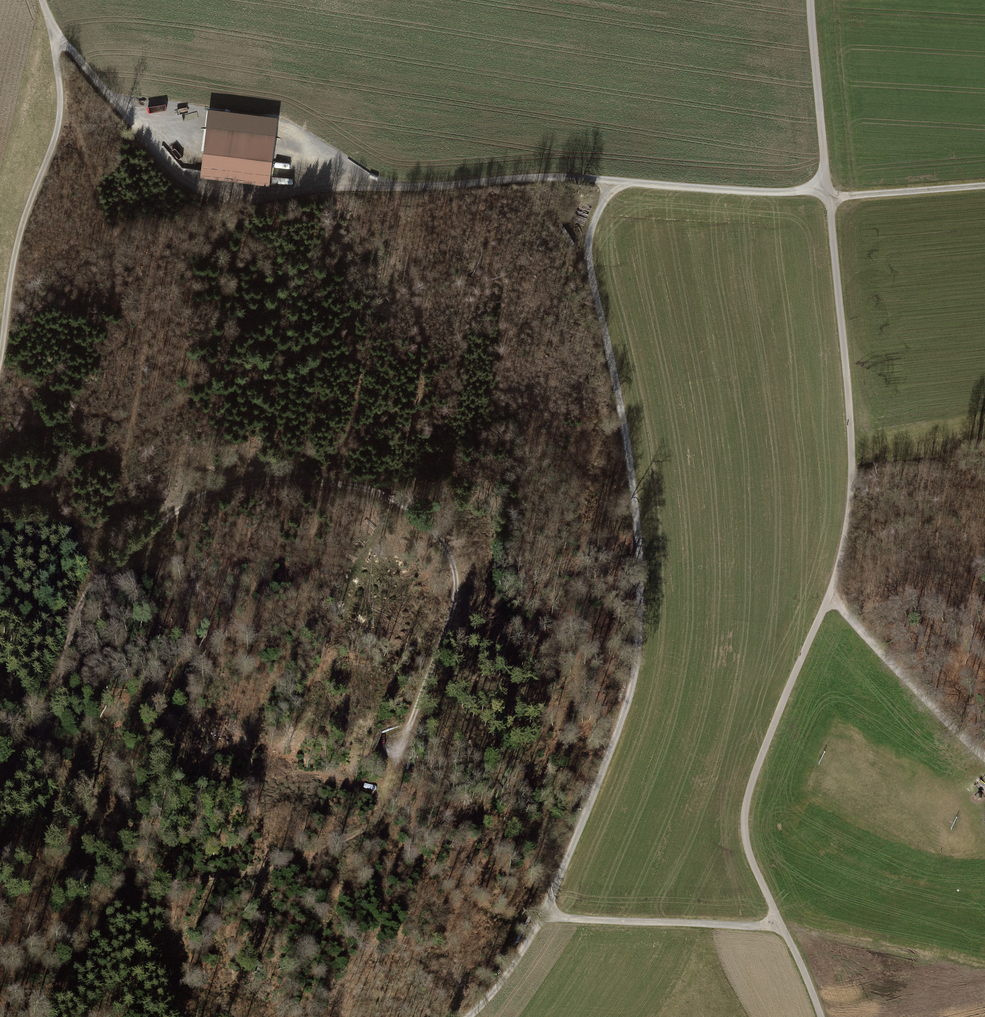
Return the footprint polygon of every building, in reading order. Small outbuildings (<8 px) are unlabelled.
[(274,138),(204,133),(201,172),(272,177),(274,138)]
